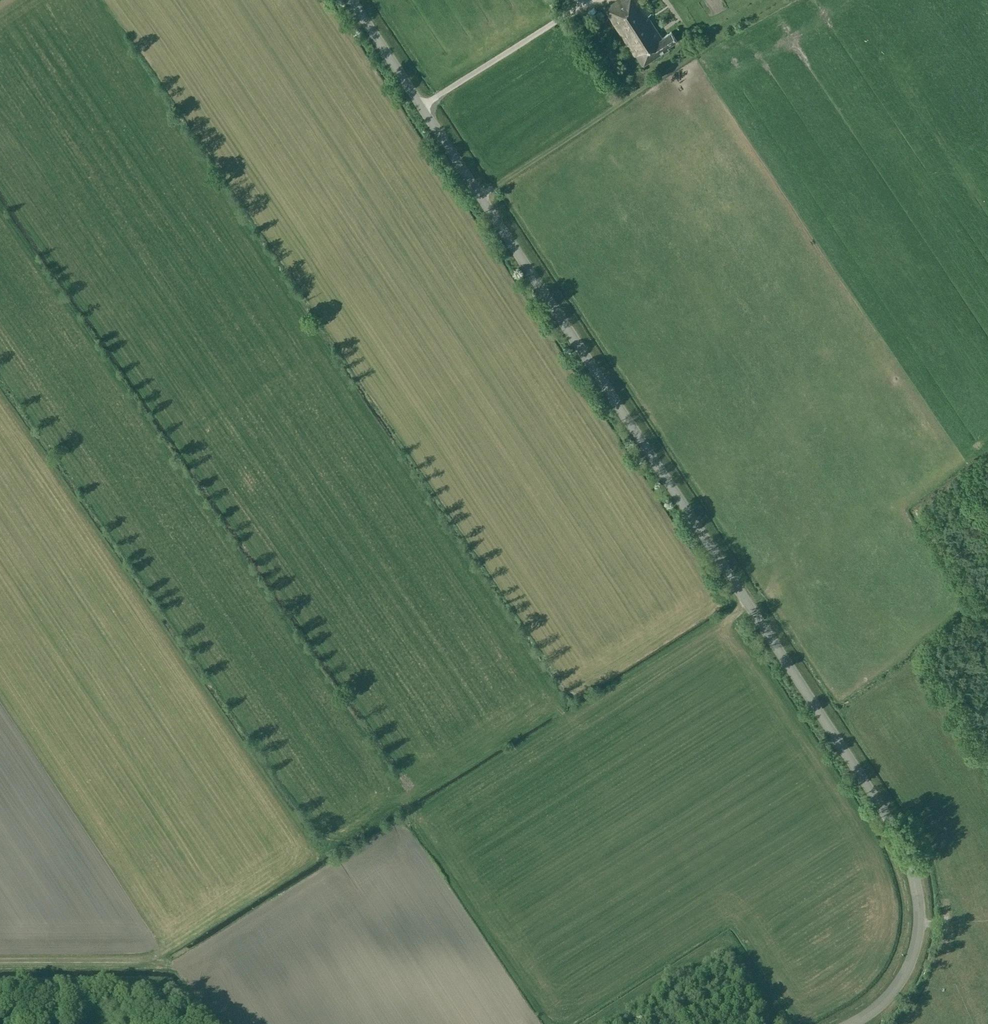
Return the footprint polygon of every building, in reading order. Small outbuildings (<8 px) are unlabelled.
[(662,37),(652,22),(655,20),(642,0),(617,0),(606,7),(605,5),(603,6),(604,8),(642,65),(669,48),(668,46),(677,40),(671,31),(662,37)] [(490,182),(482,190),(487,195),(495,186),(490,182)]
